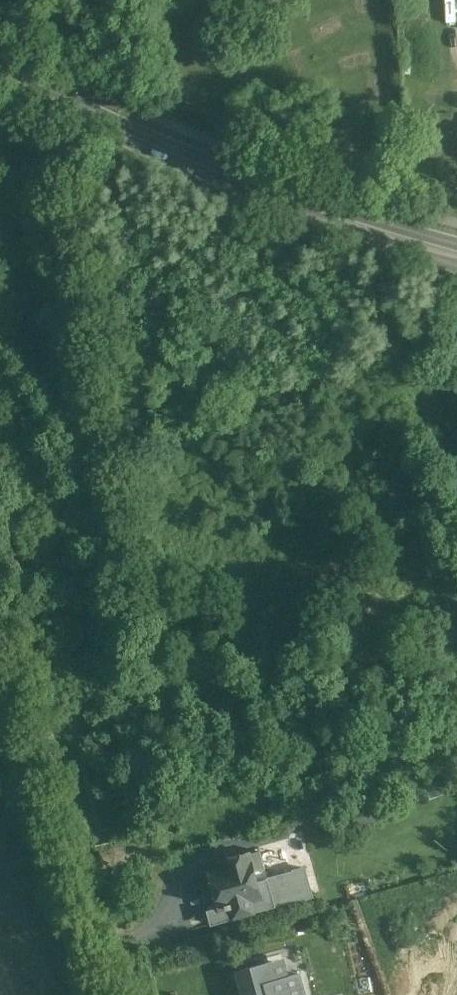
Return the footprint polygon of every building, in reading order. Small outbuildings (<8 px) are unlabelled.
[(261,851),(225,861),(227,869),(212,873),(219,904),(221,909),(231,906),(234,918),(254,913),(251,901),(261,898),(257,882),(255,872),(266,868),(261,851)] [(305,868),(267,878),(267,879),(257,882),(261,898),(251,901),(254,913),(313,897),(305,868)] [(219,904),(209,906),(210,910),(208,911),(212,924),(234,918),(231,906),(221,909),(219,904)] [(268,963),(241,970),(246,990),(250,989),(252,994),(294,994),(286,963),(269,967),(268,963)]
